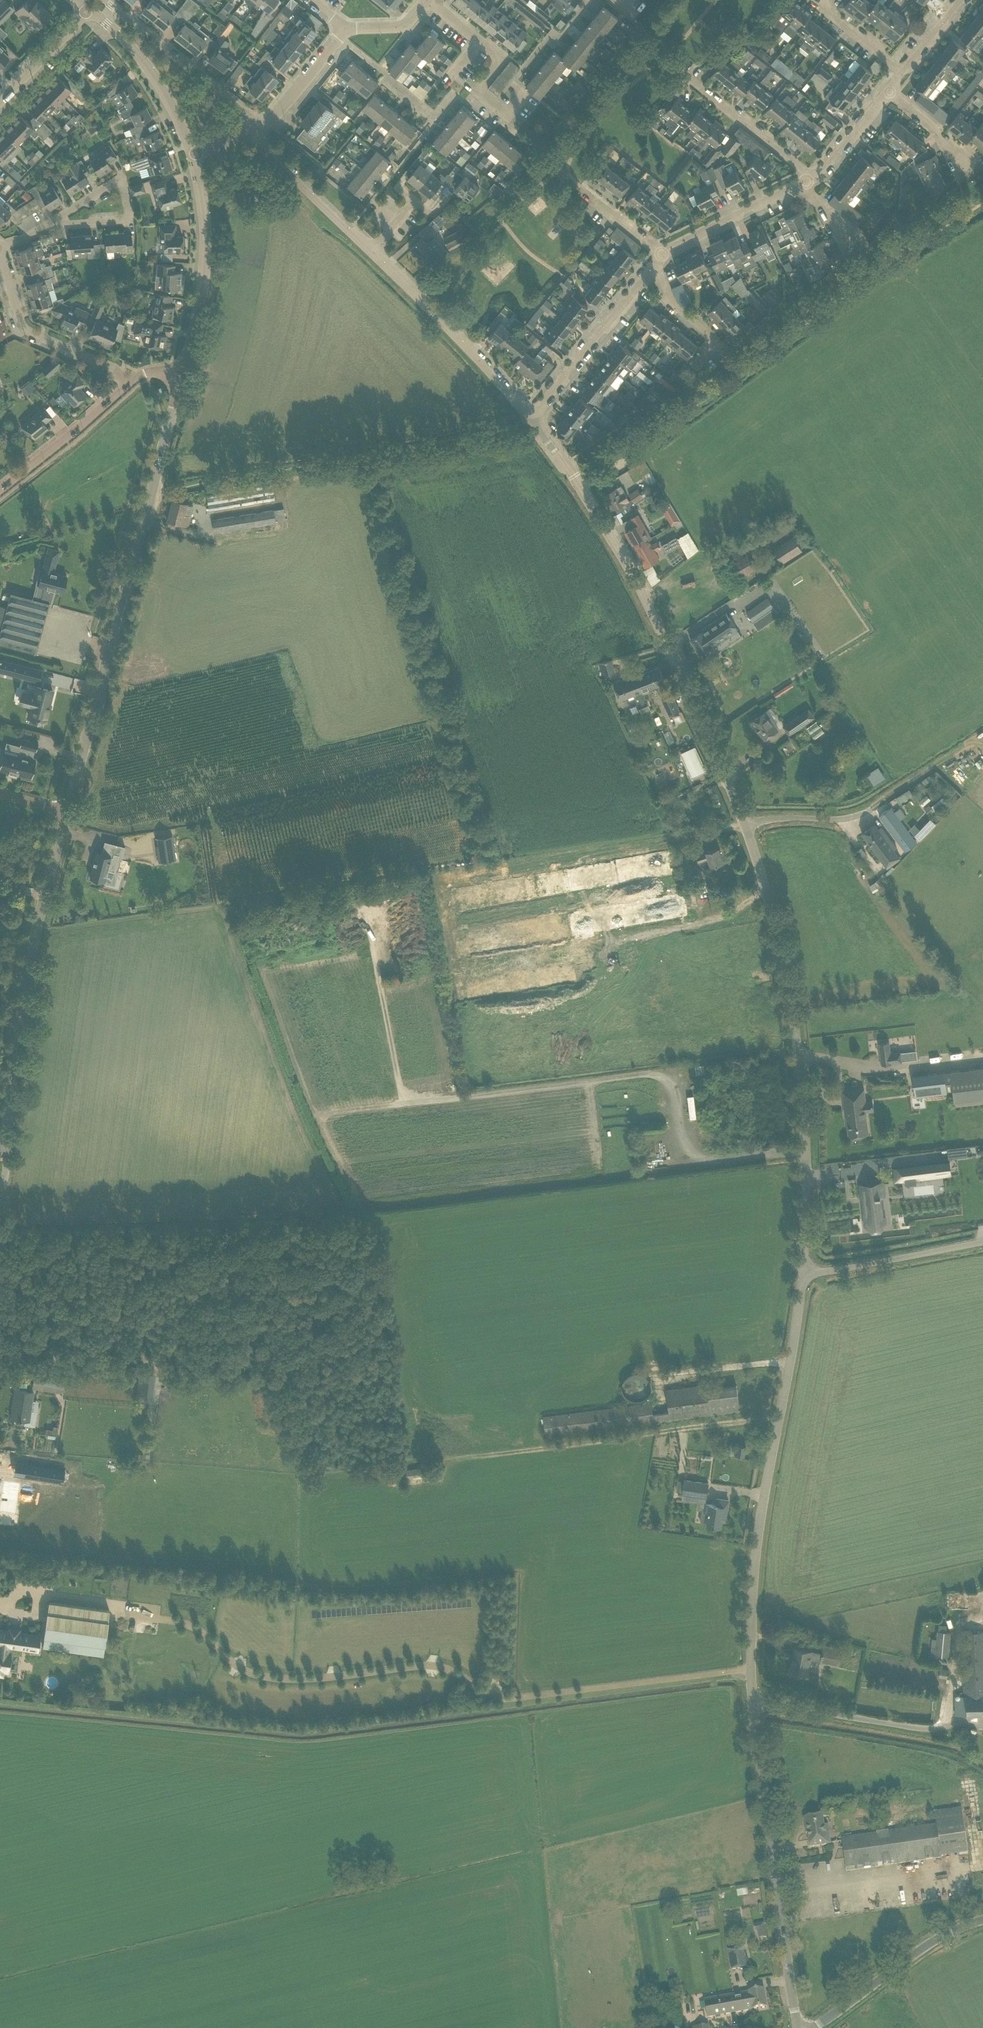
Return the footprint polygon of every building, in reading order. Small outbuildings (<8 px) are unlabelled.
[(35,31),(50,15),(37,2),(33,5),(27,0),(16,12),(35,31)] [(153,20),(163,7),(154,0),(151,0),(142,11),(153,20)] [(186,11),(194,1),(193,0),(186,0),(181,6),(186,11)] [(258,3),(260,0),(244,0),(244,1),(253,8),(258,3)] [(258,3),(264,8),(250,33),(255,37),(269,20),(278,8),(274,4),(277,0),(260,0),(258,3)] [(387,9),(391,4),(395,7),(401,0),(375,0),(387,9)] [(465,9),(472,0),(455,0),(455,1),(465,9)] [(474,17),(483,6),(476,0),(472,0),(465,9),(474,17)] [(551,2),(554,4),(561,11),(564,8),(569,12),(578,0),(553,0),(551,2)] [(785,28),(802,6),(797,2),(798,0),(793,0),(788,5),(784,2),(775,13),(768,21),(782,32),(785,28)] [(851,16),(864,0),(845,0),(839,7),(851,16)] [(864,18),(874,5),(874,4),(868,0),(864,0),(851,16),(855,19),(857,16),(862,20),(864,18)] [(875,23),(888,8),(878,0),(877,0),(874,4),(874,5),(864,18),(868,22),(870,19),(875,23)] [(919,9),(922,5),(916,0),(913,0),(911,3),(919,9)] [(194,1),(186,11),(192,15),(200,6),(194,1)] [(514,8),(524,16),(529,10),(519,2),(515,6),(514,8)] [(163,7),(153,20),(163,28),(176,12),(166,3),(163,7)] [(794,35),(797,31),(809,17),(811,14),(806,9),(808,6),(805,3),(802,6),(785,28),(794,35)] [(285,5),(276,16),(280,19),(283,22),(292,11),(285,5)] [(474,17),(484,25),(497,9),(493,5),(488,10),(483,6),(474,17)] [(603,6),(596,15),(611,27),(618,18),(603,6)] [(536,11),(541,15),(544,11),(539,7),(536,11)] [(879,30),(883,34),(898,16),(888,8),(875,23),(881,28),(879,30)] [(484,25),(494,33),(507,17),(497,9),(484,25)] [(217,14),(224,20),(227,16),(225,14),(220,11),(220,10),(217,14)] [(529,10),(524,16),(539,28),(543,22),(529,10)] [(544,11),(541,15),(546,19),(549,15),(544,11)] [(293,28),(296,31),(295,32),(301,36),(302,37),(303,38),(308,41),(316,31),(304,22),(305,21),(296,15),(292,20),(295,23),(292,28),(293,28)] [(596,15),(590,23),(604,35),(611,27),(596,15)] [(233,19),(240,25),(243,21),(235,16),(233,19)] [(276,16),(269,26),(272,29),(280,19),(276,16)] [(898,16),(883,34),(887,37),(890,35),(895,39),(908,24),(898,16)] [(494,33),(504,41),(517,25),(507,17),(494,33)] [(801,44),(806,38),(818,24),(819,22),(815,18),(813,20),(809,17),(797,31),(802,35),(797,41),(801,44)] [(966,26),(980,37),(982,40),(982,24),(976,18),(972,23),(970,21),(966,26)] [(174,37),(185,45),(195,33),(190,28),(194,23),(189,19),(184,24),(180,29),(174,37)] [(213,31),(218,36),(219,35),(222,30),(225,26),(220,22),(213,31)] [(590,23),(583,32),(597,44),(604,35),(590,23)] [(810,51),(815,45),(826,31),(827,31),(828,29),(824,25),(822,27),(818,24),(806,38),(811,42),(807,47),(810,51)] [(517,25),(504,41),(514,49),(527,33),(517,25)] [(272,29),(269,26),(261,36),(264,39),(269,33),(272,29)] [(966,26),(962,31),(964,32),(960,37),(978,52),(982,45),(982,40),(980,37),(966,26)] [(284,39),(288,41),(300,51),(308,41),(295,32),(296,31),(293,28),(284,39)] [(195,33),(185,45),(195,54),(202,46),(207,50),(214,41),(198,29),(195,33)] [(222,30),(219,35),(223,38),(227,34),(222,30)] [(430,31),(423,40),(437,52),(444,43),(430,31)] [(826,31),(815,45),(824,53),(831,44),(837,36),(833,33),(831,34),(827,31),(826,31)] [(583,32),(576,41),(590,52),(597,44),(583,32)] [(219,35),(218,36),(214,41),(211,45),(216,49),(209,59),(223,71),(227,66),(231,69),(237,61),(223,51),(229,43),(223,38),(219,35)] [(774,43),(780,50),(787,44),(780,37),(774,43)] [(946,49),(958,59),(958,58),(966,64),(969,61),(961,54),(965,49),(951,38),(947,42),(949,44),(946,49)] [(423,40),(416,49),(424,55),(424,56),(430,61),(437,52),(423,40)] [(288,41),(280,50),(280,51),(292,60),(300,51),(288,41)] [(576,41),(569,49),(583,61),(590,52),(576,41)] [(409,43),(402,52),(417,64),(424,56),(424,55),(416,49),(409,43)] [(9,57),(3,51),(4,49),(0,45),(0,65),(9,57)] [(266,51),(260,58),(273,68),(276,64),(284,70),(292,60),(280,51),(280,50),(275,46),(269,53),(266,51)] [(78,56),(81,59),(97,75),(98,77),(105,71),(103,69),(105,67),(112,60),(100,49),(95,55),(87,47),(78,56)] [(757,53),(762,57),(765,52),(760,48),(757,53)] [(569,49),(562,58),(568,63),(576,70),(576,69),(583,61),(569,49)] [(834,49),(830,54),(834,58),(838,53),(834,49)] [(950,68),(958,59),(946,49),(942,54),(940,52),(936,56),(950,68)] [(744,54),(749,59),(753,55),(747,50),(744,54)] [(554,51),(547,60),(561,72),(568,63),(562,58),(554,51)] [(402,52),(395,61),(410,72),(417,64),(402,52)] [(765,52),(762,57),(767,61),(771,57),(765,52)] [(717,77),(722,81),(738,61),(734,57),(728,65),(723,61),(724,60),(726,58),(720,53),(709,67),(715,71),(710,77),(714,80),(717,77)] [(834,58),(830,54),(826,59),(831,63),(834,58)] [(943,77),(948,81),(951,77),(952,78),(956,73),(950,68),(936,56),(932,61),(934,63),(931,68),(942,77),(943,77)] [(753,61),(763,69),(767,65),(757,57),(753,61)] [(771,64),(779,71),(785,64),(777,57),(771,64)] [(253,76),(257,79),(269,89),(277,79),(269,73),(273,68),(260,58),(256,63),(260,67),(253,76)] [(848,69),(853,73),(867,84),(871,79),(869,78),(873,73),(856,59),(855,59),(854,60),(849,66),(849,67),(848,68),(848,69)] [(547,60),(540,69),(554,81),(561,72),(547,60)] [(341,75),(349,82),(361,68),(357,65),(358,65),(352,61),(341,75)] [(410,72),(395,61),(392,64),(393,65),(389,70),(403,81),(410,72)] [(511,61),(507,65),(516,73),(520,68),(511,61)] [(725,89),(729,92),(742,76),(737,72),(743,65),(738,61),(722,81),(728,85),(725,89)] [(226,83),(225,82),(225,83),(231,88),(231,87),(231,86),(232,87),(234,83),(237,80),(237,79),(236,78),(243,68),(239,64),(231,74),(232,75),(231,75),(228,78),(229,79),(228,79),(225,82),(226,82),(226,83)] [(785,64),(779,71),(785,75),(789,78),(794,71),(785,64)] [(507,65),(503,70),(512,77),(516,73),(507,65)] [(815,73),(819,77),(827,83),(833,76),(820,66),(815,73)] [(352,85),(358,89),(370,75),(361,68),(349,82),(348,84),(351,86),(352,85)] [(435,72),(440,76),(444,72),(439,68),(435,72)] [(921,75),(940,91),(948,81),(943,77),(942,77),(931,68),(927,72),(924,70),(921,75)] [(540,69),(533,78),(547,89),(554,81),(540,69)] [(503,70),(499,74),(509,82),(512,77),(503,70)] [(585,77),(591,82),(595,77),(589,72),(585,77)] [(742,96),(744,93),(754,80),(758,76),(753,73),(747,80),(742,76),(729,92),(733,95),(736,92),(742,96)] [(815,81),(819,77),(815,73),(811,78),(815,81)] [(842,80),(845,82),(857,92),(861,87),(864,89),(867,84),(853,73),(849,78),(843,73),(840,78),(842,80)] [(499,74),(496,79),(505,87),(509,82),(499,74)] [(365,98),(367,96),(379,82),(370,75),(358,89),(363,93),(362,95),(365,98)] [(927,96),(932,100),(933,100),(937,96),(940,91),(921,75),(917,80),(919,82),(915,86),(922,92),(927,96)] [(973,79),(970,84),(974,87),(981,78),(977,75),(973,79)] [(58,77),(50,84),(63,97),(71,89),(65,84),(58,77)] [(747,100),(751,104),(769,80),(765,77),(759,84),(754,80),(744,93),(749,97),(747,100)] [(547,89),(533,78),(526,86),(540,98),(547,89)] [(794,82),(799,86),(802,82),(797,78),(794,82)] [(269,89),(257,79),(253,84),(248,80),(244,85),(261,99),(269,89)] [(419,84),(424,87),(427,83),(423,79),(419,84)] [(496,79),(492,84),(501,91),(505,87),(496,79)] [(769,80),(751,104),(754,107),(757,103),(763,108),(769,100),(773,95),(768,91),(774,84),(769,80)] [(838,91),(852,103),(856,98),(854,96),(857,92),(857,91),(845,82),(842,80),(834,89),(838,91)] [(116,107),(120,113),(133,105),(129,99),(138,93),(130,83),(122,89),(116,93),(122,103),(116,107)] [(427,83),(424,87),(428,91),(432,86),(427,83)] [(50,84),(43,92),(60,109),(63,106),(59,102),(63,97),(50,84)] [(501,91),(492,84),(488,88),(497,96),(501,91)] [(970,84),(962,93),(966,97),(974,87),(970,84)] [(810,85),(805,91),(811,96),(813,93),(813,88),(810,85)] [(852,103),(838,91),(834,89),(832,87),(825,97),(830,101),(834,104),(842,111),(846,106),(849,108),(852,103)] [(73,93),(81,101),(86,97),(77,88),(73,93)] [(340,89),(336,94),(341,98),(344,93),(340,89)] [(982,100),(982,94),(978,90),(975,94),(982,100)] [(43,92),(35,100),(48,113),(52,109),(56,113),(60,109),(43,92)] [(915,101),(920,105),(927,96),(922,92),(915,101)] [(366,111),(371,115),(383,100),(375,93),(362,110),(365,112),(366,111)] [(962,93),(955,102),(959,106),(966,97),(962,93)] [(341,98),(336,94),(332,99),(337,103),(341,98)] [(770,114),(776,118),(792,98),(788,95),(782,102),(776,98),(770,106),(763,114),(768,117),(770,114)] [(665,123),(669,127),(686,107),(680,102),(683,99),(679,96),(674,101),(669,97),(661,107),(666,111),(666,112),(671,116),(665,123)] [(920,105),(925,109),(932,100),(927,96),(920,105)] [(779,126),(782,129),(792,116),(793,117),(796,114),(796,113),(790,109),(796,102),(795,101),(792,98),(776,118),(781,123),(779,126)] [(48,113),(35,100),(27,108),(34,115),(40,121),(42,122),(45,118),(44,117),(48,113)] [(320,100),(311,111),(330,126),(335,120),(334,119),(337,115),(342,119),(346,114),(334,104),(330,108),(320,100)] [(376,121),(379,124),(392,107),(383,100),(371,115),(377,120),(376,121)] [(925,109),(929,113),(937,103),(933,100),(932,100),(925,109)] [(959,106),(955,102),(951,107),(955,111),(959,106)] [(929,113),(934,117),(942,107),(937,103),(929,113)] [(125,131),(127,137),(132,135),(131,135),(145,128),(142,123),(152,118),(146,107),(137,112),(133,105),(120,113),(123,119),(130,115),(135,126),(129,129),(125,131)] [(383,125),(389,129),(401,114),(392,107),(379,124),(382,126),(383,125)] [(685,128),(688,125),(687,124),(698,111),(697,111),(694,108),(691,111),(686,107),(669,127),(666,131),(671,135),(680,124),(685,128)] [(694,135),(697,132),(697,131),(707,118),(701,114),(704,111),(700,107),(697,111),(698,111),(687,124),(688,125),(692,128),(686,135),(691,139),(694,135)] [(934,117),(939,121),(947,111),(942,107),(934,117)] [(461,108),(454,116),(470,129),(471,127),(473,126),(471,125),(475,119),(461,108)] [(786,132),(792,136),(802,124),(808,117),(803,113),(799,109),(796,113),(796,114),(793,117),(792,116),(782,129),(780,132),(784,135),(786,132)] [(330,126),(311,111),(302,122),(308,127),(306,129),(305,128),(297,137),(315,151),(325,139),(321,136),(325,132),(330,126)] [(947,111),(939,121),(944,125),(952,115),(947,111)] [(948,127),(957,135),(968,122),(967,121),(962,117),(964,115),(960,112),(954,119),(948,127)] [(75,117),(80,121),(84,117),(79,113),(75,117)] [(821,119),(824,121),(832,128),(837,121),(826,113),(821,119)] [(393,135),(396,137),(409,121),(401,114),(389,129),(394,133),(393,135)] [(20,115),(12,123),(25,136),(29,132),(34,137),(37,134),(43,140),(48,135),(39,127),(36,130),(27,122),(20,115)] [(454,116),(447,125),(461,137),(465,132),(473,138),(474,136),(476,138),(480,134),(475,130),(474,132),(470,129),(454,116)] [(698,144),(700,146),(719,123),(715,119),(713,123),(707,118),(697,131),(697,132),(694,135),(699,139),(696,143),(698,144)] [(884,134),(893,141),(905,127),(901,124),(902,122),(898,118),(884,134)] [(66,123),(70,127),(74,123),(70,119),(66,123)] [(967,142),(971,138),(977,130),(977,129),(972,125),(974,123),(969,119),(967,121),(968,122),(957,135),(967,142)] [(795,144),(799,147),(817,124),(812,120),(806,128),(802,124),(792,136),(797,141),(795,144)] [(363,121),(360,126),(364,129),(368,124),(363,121)] [(409,121),(396,137),(399,140),(400,139),(406,143),(418,129),(413,125),(413,124),(409,121)] [(980,145),(982,141),(982,122),(977,129),(977,130),(971,138),(980,145)] [(12,123),(4,131),(17,143),(25,136),(12,123)] [(44,123),(39,127),(48,135),(52,131),(44,123)] [(719,123),(700,146),(705,150),(710,143),(714,146),(702,162),(708,167),(721,150),(716,146),(726,134),(720,129),(723,126),(719,123)] [(817,124),(799,147),(803,150),(805,147),(811,152),(821,139),(816,135),(822,128),(817,124)] [(447,125),(440,134),(456,147),(459,143),(457,142),(461,137),(447,125)] [(364,129),(360,126),(356,130),(360,134),(364,129)] [(740,126),(732,135),(739,140),(746,132),(740,126)] [(893,141),(902,149),(914,134),(915,133),(916,132),(915,132),(911,129),(909,131),(905,127),(893,141)] [(132,135),(127,137),(125,138),(127,145),(134,141),(137,147),(144,144),(146,150),(163,143),(157,130),(148,135),(145,128),(131,135),(132,135)] [(826,142),(824,144),(827,146),(839,131),(836,128),(825,142),(826,142)] [(490,153),(492,151),(503,137),(495,130),(483,144),(488,149),(487,150),(490,153)] [(0,135),(0,142),(10,151),(17,143),(4,131),(0,135)] [(739,140),(741,142),(745,145),(752,137),(746,132),(739,140)] [(914,134),(902,149),(911,156),(914,160),(927,149),(926,149),(921,144),(925,140),(920,136),(915,133),(914,134)] [(456,147),(440,134),(433,142),(447,154),(452,148),(453,149),(456,147)] [(480,134),(476,138),(481,142),(484,138),(480,134)] [(381,135),(377,139),(381,143),(385,138),(381,135)] [(741,142),(739,140),(732,135),(721,150),(729,157),(741,142)] [(352,149),(355,144),(358,141),(354,137),(351,141),(347,145),(352,149)] [(492,151),(500,158),(512,144),(503,137),(492,151)] [(745,145),(751,150),(758,141),(752,137),(745,145)] [(381,143),(377,139),(373,144),(377,148),(381,143)] [(475,140),(471,144),(476,148),(480,144),(475,140)] [(751,150),(756,154),(757,155),(764,146),(758,141),(751,150)] [(0,142),(0,157),(2,159),(10,151),(0,142)] [(355,144),(352,149),(357,153),(360,149),(355,144)] [(500,158),(509,165),(521,151),(512,144),(500,158)] [(96,157),(90,161),(99,176),(111,168),(107,162),(110,160),(110,161),(116,158),(109,146),(94,155),(96,157)] [(764,146),(757,155),(763,161),(771,151),(764,146)] [(458,152),(462,155),(466,151),(461,147),(458,152)] [(877,152),(882,156),(885,151),(880,147),(877,152)] [(409,178),(420,187),(431,172),(426,168),(429,163),(425,159),(430,152),(425,148),(410,166),(415,170),(409,178)] [(370,155),(368,158),(384,171),(391,162),(376,150),(372,156),(370,155)] [(29,155),(31,157),(36,162),(39,158),(32,151),(29,155)] [(466,151),(462,155),(467,159),(471,155),(466,151)] [(521,151),(509,165),(518,172),(529,158),(521,151)] [(697,151),(694,155),(698,159),(702,154),(697,151)] [(388,156),(393,160),(396,155),(392,152),(388,156)] [(855,164),(869,176),(873,171),(878,176),(887,164),(872,152),(867,159),(860,154),(856,158),(858,160),(855,164)] [(133,169),(134,169),(136,170),(138,170),(139,170),(144,168),(146,167),(149,175),(172,168),(168,156),(157,159),(155,153),(146,157),(128,162),(129,164),(130,166),(131,167),(133,169)] [(757,155),(756,154),(746,165),(748,167),(747,168),(752,172),(750,173),(759,180),(761,177),(763,178),(772,167),(763,161),(757,155)] [(885,159),(891,163),(894,158),(889,154),(885,159)] [(915,164),(920,175),(937,167),(937,166),(940,165),(935,154),(915,164)] [(619,160),(625,165),(626,166),(630,162),(623,156),(619,160)] [(367,162),(362,168),(377,179),(384,171),(368,158),(365,161),(367,162)] [(894,158),(891,163),(896,167),(899,162),(894,158)] [(85,176),(89,173),(84,165),(80,159),(64,169),(68,176),(62,179),(66,185),(71,194),(79,189),(78,188),(88,181),(85,176)] [(486,163),(481,160),(477,165),(482,169),(486,163)] [(2,166),(10,173),(14,169),(6,161),(2,166)] [(341,161),(338,166),(342,169),(346,165),(341,161)] [(713,169),(717,178),(722,188),(728,185),(732,194),(745,187),(736,169),(728,173),(724,163),(713,169)] [(599,181),(603,185),(614,171),(616,169),(613,166),(611,168),(606,164),(596,176),(597,176),(593,181),(596,184),(599,181)] [(846,172),(866,188),(869,184),(865,181),(869,176),(855,164),(851,169),(849,167),(846,172)] [(920,175),(925,185),(942,177),(939,170),(942,169),(941,165),(940,165),(937,166),(937,167),(920,175)] [(705,183),(717,178),(713,169),(712,166),(700,172),(705,183)] [(353,175),(355,176),(369,188),(377,179),(362,168),(358,173),(356,171),(353,175)] [(442,191),(447,185),(457,172),(453,169),(449,174),(448,174),(445,177),(441,174),(438,178),(431,172),(420,187),(431,195),(437,188),(442,191)] [(502,169),(498,174),(502,178),(506,173),(502,169)] [(607,188),(611,191),(624,175),(621,173),(619,175),(614,171),(603,185),(601,187),(605,190),(607,188)] [(457,172),(447,185),(459,195),(461,193),(469,200),(476,192),(479,188),(465,176),(464,177),(457,172)] [(855,194),(860,198),(865,193),(863,190),(866,188),(846,172),(842,176),(844,178),(840,182),(855,194)] [(502,178),(498,174),(494,179),(499,182),(502,178)] [(624,175),(611,191),(615,195),(613,197),(617,200),(621,196),(630,184),(625,180),(627,178),(624,175)] [(369,188),(355,176),(348,185),(362,197),(369,188)] [(633,202),(638,207),(654,187),(659,181),(654,177),(650,183),(644,191),(639,186),(632,194),(626,202),(630,206),(633,202)] [(942,177),(925,185),(930,195),(951,186),(949,182),(945,183),(942,177)] [(167,187),(168,187),(165,180),(156,183),(151,184),(156,201),(159,200),(162,210),(163,210),(172,207),(172,205),(180,202),(176,188),(167,190),(167,187)] [(486,191),(493,198),(502,189),(495,182),(486,191)] [(714,199),(720,197),(716,188),(713,182),(701,189),(702,191),(694,194),(697,200),(702,209),(715,202),(714,199)] [(845,201),(850,205),(853,207),(860,198),(855,194),(840,182),(837,187),(835,185),(831,190),(835,193),(840,197),(845,201)] [(130,187),(132,195),(146,191),(143,183),(130,187)] [(34,196),(35,198),(41,207),(45,204),(49,210),(62,201),(52,186),(40,194),(39,192),(35,185),(29,189),(34,196)] [(641,214),(645,217),(658,202),(661,197),(655,193),(658,189),(654,187),(638,207),(644,211),(641,214)] [(25,191),(21,196),(26,200),(31,197),(29,194),(25,191)] [(828,202),(833,206),(840,197),(835,193),(828,202)] [(670,205),(657,222),(662,226),(660,229),(664,233),(677,217),(672,212),(684,197),(679,194),(673,202),(670,205)] [(833,206),(838,210),(845,201),(840,197),(833,206)] [(35,198),(30,201),(36,210),(41,207),(35,198)] [(651,217),(657,222),(673,202),(670,199),(669,198),(663,206),(658,202),(645,217),(649,221),(651,217)] [(0,208),(0,225),(7,217),(15,224),(21,220),(15,210),(16,210),(6,201),(0,208)] [(30,201),(25,204),(31,214),(36,210),(30,201)] [(838,210),(843,214),(850,205),(845,201),(838,210)] [(25,204),(20,207),(26,217),(31,214),(25,204)] [(843,214),(848,218),(855,209),(853,207),(850,205),(843,214)] [(777,236),(782,234),(805,222),(802,216),(806,214),(804,209),(797,212),(794,206),(782,212),(785,216),(783,217),(779,219),(778,219),(782,227),(775,231),(777,236)] [(20,207),(16,210),(15,210),(21,220),(26,217),(20,207)] [(848,218),(853,222),(860,213),(855,209),(848,218)] [(888,209),(882,216),(889,221),(894,215),(888,209)] [(860,213),(853,222),(857,226),(865,216),(860,213)] [(889,221),(882,216),(875,224),(882,230),(889,221)] [(419,232),(424,237),(435,227),(431,222),(419,232)] [(792,242),(796,240),(815,231),(812,226),(809,228),(805,222),(782,234),(785,239),(790,237),(792,242)] [(159,225),(159,235),(160,242),(164,242),(164,252),(172,252),(172,250),(183,250),(182,236),(175,236),(175,225),(159,225)] [(610,236),(614,240),(622,231),(617,227),(610,236)] [(754,244),(749,247),(754,257),(753,257),(755,261),(766,255),(766,254),(773,251),(770,246),(761,227),(749,234),(754,244)] [(443,239),(448,248),(462,241),(458,231),(443,239)] [(614,240),(619,244),(627,235),(622,231),(614,240)] [(793,256),(799,252),(816,244),(816,243),(813,237),(817,235),(815,231),(796,240),(799,246),(790,251),(793,256)] [(104,234),(105,244),(106,251),(120,250),(120,252),(132,251),(132,245),(131,235),(125,235),(125,233),(104,234)] [(93,244),(92,235),(70,237),(71,247),(71,252),(87,251),(87,257),(100,256),(100,254),(99,244),(93,244)] [(619,244),(624,247),(624,248),(632,239),(627,235),(619,244)] [(736,236),(724,241),(724,242),(731,255),(730,255),(732,259),(737,268),(743,266),(744,263),(743,262),(753,257),(754,257),(749,247),(747,241),(740,244),(736,236)] [(412,247),(410,249),(416,255),(418,253),(421,255),(419,257),(426,264),(428,266),(430,268),(444,254),(447,251),(443,247),(434,238),(429,243),(427,241),(425,243),(421,238),(412,247)] [(599,238),(597,242),(603,247),(606,244),(599,238)] [(724,242),(724,241),(722,238),(710,244),(715,253),(709,256),(716,271),(727,266),(723,258),(730,255),(731,255),(724,242)] [(632,239),(624,248),(629,252),(636,243),(632,239)] [(799,259),(802,264),(825,252),(822,246),(826,244),(823,239),(816,243),(816,244),(799,252),(802,258),(799,259)] [(603,247),(597,242),(594,245),(601,251),(603,247)] [(629,252),(634,256),(641,247),(636,243),(629,252)] [(15,251),(18,262),(37,256),(37,257),(43,255),(40,244),(34,245),(31,246),(15,251)] [(624,247),(616,257),(629,267),(636,258),(634,256),(629,252),(624,248),(624,247)] [(61,249),(59,250),(52,252),(53,257),(63,254),(61,249)] [(686,256),(688,260),(688,259),(699,281),(704,279),(699,270),(707,266),(703,258),(699,250),(686,256)] [(825,252),(802,264),(804,269),(813,265),(819,276),(831,270),(829,265),(835,262),(832,257),(828,259),(825,252)] [(36,269),(38,275),(52,270),(50,264),(44,266),(43,262),(39,263),(37,257),(37,256),(18,262),(22,274),(36,269)] [(584,257),(581,261),(588,266),(591,263),(584,257)] [(616,257),(608,267),(619,275),(619,276),(621,277),(629,267),(616,257)] [(688,259),(688,260),(675,266),(683,282),(691,278),(696,287),(701,285),(699,281),(688,259)] [(588,266),(581,261),(579,264),(585,270),(588,266)] [(789,261),(783,264),(786,272),(793,268),(789,261)] [(162,275),(161,287),(169,288),(179,289),(180,278),(179,278),(179,275),(180,275),(180,272),(173,272),(174,264),(164,264),(157,263),(156,275),(162,275)] [(606,265),(599,275),(611,285),(619,276),(619,275),(608,267),(606,265)] [(53,288),(49,278),(54,276),(52,270),(38,275),(40,281),(26,285),(29,296),(48,290),(53,288)] [(710,276),(717,291),(724,288),(717,273),(710,276)] [(593,285),(593,286),(604,294),(611,285),(599,275),(591,284),(593,285)] [(731,285),(742,297),(744,295),(745,294),(749,290),(748,289),(741,276),(731,285)] [(566,280),(563,283),(568,286),(568,287),(570,288),(573,285),(566,280)] [(568,286),(563,283),(561,281),(559,284),(565,289),(568,287),(568,286)] [(671,288),(675,296),(685,290),(682,283),(671,288)] [(604,294),(593,286),(585,295),(590,299),(598,305),(606,296),(604,294)] [(49,302),(51,309),(61,302),(63,301),(62,298),(56,300),(51,301),(48,290),(29,296),(33,307),(49,302)] [(685,290),(675,296),(678,303),(689,298),(685,290)] [(745,294),(744,295),(749,301),(755,296),(753,294),(749,290),(745,294)] [(153,308),(152,315),(163,318),(172,320),(174,314),(172,314),(173,307),(169,306),(171,296),(161,294),(155,292),(151,308),(153,308)] [(765,293),(761,296),(761,297),(770,307),(774,304),(765,293)] [(570,308),(569,308),(580,317),(588,308),(580,301),(575,297),(568,307),(570,308)] [(92,314),(99,317),(105,302),(98,299),(92,314)] [(757,299),(752,303),(757,308),(761,304),(757,299)] [(546,300),(543,303),(550,308),(553,305),(546,300)] [(712,323),(712,324),(715,321),(729,309),(721,300),(715,305),(707,312),(712,318),(709,320),(712,323)] [(61,302),(51,309),(55,315),(63,319),(60,325),(73,331),(77,321),(84,323),(88,312),(75,306),(73,311),(67,309),(69,306),(61,302)] [(550,308),(543,303),(541,306),(553,317),(556,313),(550,308)] [(720,332),(723,330),(723,329),(736,317),(732,312),(737,308),(733,304),(729,309),(715,321),(712,324),(720,332)] [(650,326),(659,315),(650,307),(640,320),(647,326),(649,328),(650,326)] [(569,308),(562,318),(574,328),(582,318),(580,317),(569,308)] [(723,329),(723,330),(727,335),(724,337),(727,341),(737,332),(742,338),(754,326),(749,320),(744,325),(740,321),(745,316),(742,312),(736,317),(723,329)] [(650,326),(660,334),(670,321),(661,313),(659,315),(650,326)] [(509,324),(513,326),(518,320),(515,317),(509,324)] [(145,336),(143,344),(163,349),(166,336),(161,334),(163,324),(153,322),(137,318),(135,323),(133,333),(145,336)] [(562,318),(554,327),(565,336),(567,338),(574,328),(562,318)] [(100,342),(110,346),(114,338),(120,341),(123,324),(117,321),(114,328),(106,324),(106,323),(96,319),(88,338),(95,340),(98,341),(97,342),(100,343),(100,342)] [(526,324),(533,329),(537,324),(531,319),(526,324)] [(518,320),(513,326),(516,329),(521,323),(518,320)] [(660,334),(669,342),(678,330),(679,330),(680,329),(670,321),(660,334)] [(494,342),(498,345),(510,331),(500,323),(490,335),(495,340),(494,342)] [(565,336),(554,327),(554,328),(552,326),(545,335),(549,339),(557,346),(565,336)] [(668,343),(678,351),(688,338),(679,330),(678,330),(669,342),(670,342),(668,343)] [(503,346),(509,351),(519,338),(510,331),(498,345),(502,348),(503,346)] [(527,340),(531,343),(536,336),(533,333),(527,340)] [(536,336),(531,343),(534,346),(540,339),(536,336)] [(513,357),(516,360),(524,350),(528,346),(519,338),(509,351),(514,355),(513,357)] [(631,344),(634,347),(640,340),(637,338),(631,344)] [(688,338),(678,351),(687,358),(698,346),(688,338)] [(640,340),(634,347),(637,349),(643,343),(640,340)] [(543,348),(550,353),(552,349),(546,344),(543,348)] [(614,348),(611,352),(625,364),(631,369),(640,356),(641,356),(635,351),(633,354),(628,351),(620,344),(616,350),(614,348)] [(518,370),(522,373),(534,358),(524,350),(516,360),(514,363),(520,367),(518,370)] [(609,358),(605,363),(618,374),(623,378),(631,369),(625,364),(611,352),(607,356),(609,358)] [(650,359),(653,362),(658,355),(655,353),(650,359)] [(658,355),(653,362),(656,364),(661,358),(658,355)] [(534,358),(522,373),(526,376),(528,374),(534,379),(536,376),(541,380),(553,365),(544,357),(540,363),(534,358)] [(55,358),(48,363),(55,371),(62,365),(55,358)] [(599,367),(595,371),(610,383),(614,378),(620,382),(623,378),(618,374),(605,363),(601,369),(599,367)] [(640,370),(637,374),(648,383),(651,379),(640,370)] [(594,377),(590,382),(602,393),(607,397),(615,387),(610,383),(595,371),(592,375),(594,377)] [(679,374),(678,373),(675,371),(669,378),(672,381),(679,374)] [(61,393),(61,394),(68,401),(69,400),(74,406),(86,395),(80,388),(86,383),(77,373),(64,384),(67,388),(61,393)] [(659,379),(674,390),(677,387),(662,375),(659,379)] [(590,382),(588,381),(580,390),(603,409),(611,399),(607,397),(602,393),(590,382)] [(29,382),(21,388),(26,394),(33,388),(29,382)] [(654,387),(651,391),(654,393),(661,399),(664,395),(657,389),(654,387)] [(650,394),(647,397),(653,402),(656,398),(650,394)] [(53,396),(48,400),(53,406),(58,402),(53,396)] [(646,396),(638,406),(644,410),(654,402),(653,402),(647,397),(646,396)] [(570,406),(572,408),(572,407),(585,418),(593,408),(588,404),(580,398),(575,403),(573,402),(570,406)] [(638,406),(632,401),(629,398),(625,404),(632,410),(630,412),(634,416),(644,410),(638,406)] [(21,426),(27,434),(29,432),(34,439),(48,428),(44,424),(52,417),(43,407),(27,420),(28,421),(21,426)] [(566,411),(562,415),(577,427),(584,433),(592,423),(585,418),(572,407),(572,408),(568,413),(566,411)] [(626,412),(616,423),(619,426),(632,417),(626,412)] [(618,425),(605,414),(602,417),(615,428),(618,425)] [(577,427),(562,415),(559,419),(561,421),(557,426),(562,431),(558,436),(566,443),(571,437),(570,436),(577,427)] [(595,441),(587,435),(584,439),(591,444),(595,441)] [(650,471),(642,476),(649,487),(656,482),(650,471)] [(206,493),(209,510),(274,500),(271,481),(206,493)] [(606,494),(614,509),(623,504),(629,500),(620,485),(616,488),(614,490),(612,486),(605,490),(607,494),(606,494)] [(644,499),(638,489),(629,495),(634,502),(635,502),(636,504),(644,499)] [(167,521),(176,523),(181,525),(181,524),(188,526),(191,516),(193,507),(187,505),(187,504),(172,500),(167,521)] [(663,510),(673,525),(680,520),(670,505),(663,510)] [(212,519),(214,532),(275,522),(273,510),(212,519)] [(625,531),(634,547),(648,539),(648,540),(652,538),(638,514),(631,518),(635,526),(634,526),(625,531)] [(666,553),(680,545),(681,545),(677,538),(676,537),(662,545),(666,553)] [(773,549),(781,563),(802,550),(793,537),(773,549)] [(648,539),(634,547),(635,549),(645,567),(654,562),(660,558),(656,551),(660,549),(660,548),(657,542),(651,545),(649,541),(648,540),(648,539)] [(43,568),(38,585),(44,587),(63,592),(67,576),(52,572),(53,571),(58,550),(48,548),(43,568)] [(741,575),(755,566),(744,549),(730,558),(741,575)] [(650,585),(660,581),(653,565),(643,569),(650,585)] [(36,653),(49,603),(10,592),(8,601),(3,621),(0,620),(0,643),(36,653)] [(753,622),(774,607),(768,600),(767,598),(747,612),(753,622)] [(690,639),(695,647),(700,654),(713,646),(713,647),(719,644),(722,649),(731,643),(741,636),(726,613),(702,630),(702,631),(690,639)] [(600,663),(603,676),(615,673),(611,659),(600,663)] [(1,671),(1,672),(27,678),(26,678),(29,667),(30,667),(4,660),(4,661),(1,671)] [(641,674),(636,676),(642,691),(643,691),(644,694),(650,691),(649,689),(655,686),(665,683),(659,667),(641,674)] [(642,691),(636,676),(622,681),(622,680),(613,683),(620,701),(629,697),(629,699),(635,697),(642,712),(650,709),(644,694),(643,691),(642,691)] [(30,694),(27,705),(31,706),(28,716),(46,720),(49,709),(48,709),(52,690),(36,686),(34,695),(30,694)] [(661,700),(669,716),(679,711),(672,695),(661,700)] [(809,708),(783,726),(789,734),(814,717),(809,708)] [(778,729),(767,713),(766,711),(758,716),(750,722),(757,733),(759,731),(764,739),(772,733),(778,729)] [(34,750),(36,750),(38,742),(21,738),(17,756),(3,752),(0,762),(0,769),(9,771),(8,775),(16,777),(17,774),(31,777),(36,760),(32,759),(32,756),(33,756),(34,750)] [(696,748),(682,755),(693,778),(707,772),(696,748)] [(686,773),(679,776),(684,788),(691,785),(686,773)] [(713,787),(708,790),(713,800),(718,797),(713,787)] [(909,789),(899,796),(903,802),(913,796),(909,789)] [(659,801),(664,812),(670,809),(666,798),(659,801)] [(929,804),(924,808),(929,813),(933,810),(929,804)] [(879,816),(906,851),(917,843),(890,807),(879,816)] [(921,840),(936,824),(931,819),(921,830),(915,824),(909,830),(921,840)] [(894,849),(897,847),(887,832),(883,835),(878,828),(875,823),(862,833),(888,866),(900,857),(894,849)] [(158,845),(156,845),(159,862),(176,859),(172,835),(157,837),(157,838),(158,845)] [(706,852),(695,855),(700,870),(724,862),(719,847),(706,851),(706,852)] [(96,852),(89,877),(100,880),(104,881),(107,870),(114,871),(119,854),(113,853),(112,857),(101,854),(96,852)] [(875,883),(869,886),(873,891),(878,888),(877,887),(875,883)] [(890,1053),(889,1041),(879,1043),(882,1064),(891,1063),(902,1062),(900,1052),(890,1053)] [(912,1075),(915,1097),(953,1092),(954,1105),(982,1101),(982,1068),(950,1072),(944,1072),(912,1075)] [(842,1091),(845,1116),(846,1116),(849,1136),(868,1134),(866,1111),(862,1112),(860,1099),(865,1098),(864,1089),(842,1091)] [(966,1147),(948,1149),(949,1158),(967,1156),(966,1147)] [(916,1166),(893,1168),(895,1182),(905,1181),(917,1180),(917,1179),(936,1177),(951,1175),(950,1162),(934,1163),(936,1176),(917,1179),(916,1166)] [(883,1181),(859,1184),(860,1198),(864,1198),(866,1218),(868,1218),(869,1225),(879,1224),(878,1217),(882,1217),(881,1210),(878,1210),(876,1197),(880,1197),(880,1196),(884,1195),(883,1181)] [(669,1411),(654,1413),(652,1402),(544,1416),(547,1439),(662,1423),(661,1421),(730,1411),(740,1410),(737,1385),(709,1388),(708,1384),(667,1389),(669,1411)] [(24,1424),(34,1425),(36,1413),(30,1412),(33,1392),(25,1391),(16,1389),(11,1417),(21,1419),(25,1419),(24,1424)] [(46,1429),(45,1434),(56,1436),(57,1428),(53,1427),(53,1430),(46,1429)] [(737,1455),(745,1456),(746,1445),(739,1445),(737,1455)] [(402,1469),(403,1480),(441,1475),(439,1465),(402,1469)] [(682,1492),(705,1495),(707,1482),(684,1478),(682,1492)] [(0,1488),(0,1511),(16,1513),(20,1484),(1,1481),(0,1488)] [(717,1498),(716,1505),(705,1503),(704,1511),(702,1511),(700,1523),(721,1527),(723,1513),(726,1514),(728,1500),(717,1498)] [(47,1611),(43,1635),(43,1645),(42,1646),(103,1654),(104,1644),(105,1644),(108,1620),(109,1610),(72,1605),(72,1606),(65,1605),(66,1604),(63,1603),(62,1605),(56,1604),(56,1602),(49,1601),(47,1611)] [(3,1675),(4,1671),(6,1671),(9,1653),(17,1654),(18,1647),(37,1650),(39,1635),(0,1629),(0,1675),(3,1675)] [(930,1657),(937,1658),(937,1655),(948,1656),(951,1632),(937,1631),(936,1638),(932,1638),(930,1657)] [(954,1696),(955,1715),(970,1715),(971,1715),(982,1714),(982,1631),(964,1632),(965,1679),(965,1695),(964,1695),(954,1696)] [(790,1671),(807,1674),(810,1659),(821,1661),(821,1663),(838,1666),(842,1648),(824,1645),(822,1653),(794,1647),(790,1671)] [(941,1668),(939,1676),(947,1678),(948,1669),(941,1668)] [(804,1818),(805,1829),(807,1829),(810,1847),(820,1846),(831,1844),(828,1826),(824,1826),(823,1816),(804,1818)] [(936,1825),(841,1838),(845,1871),(942,1858),(936,1825)] [(728,1950),(732,1970),(747,1967),(743,1948),(728,1950)] [(677,1980),(669,1981),(672,1994),(679,1993),(677,1980)] [(704,2000),(706,2008),(707,2018),(767,2007),(764,1989),(704,2000)]
